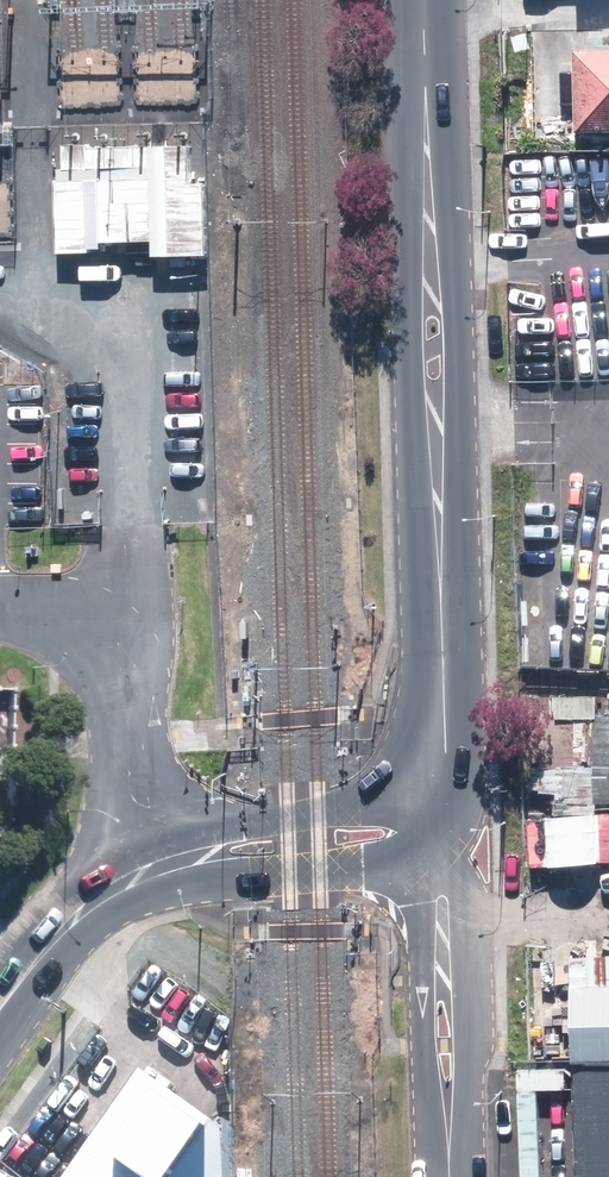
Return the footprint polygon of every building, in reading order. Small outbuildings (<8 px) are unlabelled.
[(576,54),(578,137),(608,136),(608,53),(576,54)] [(62,175),(54,175),(55,255),(106,254),(106,243),(155,242),(156,256),(205,255),(204,184),(184,184),(183,148),(89,150),(89,143),(61,144),(62,175)] [(533,169),(535,226),(608,225),(608,167),(533,169)] [(591,672),(592,700),(550,701),(550,724),(525,724),(527,818),(557,817),(557,838),(558,888),(608,887),(608,882),(608,671),(591,672)] [(564,981),(565,987),(533,987),(534,1056),(566,1055),(566,1057),(571,1057),(573,1176),(608,1176),(608,939),(594,939),(594,949),(575,949),(575,981),(564,981)] [(72,1176),(235,1176),(234,1139),(142,1076),(72,1176)]
